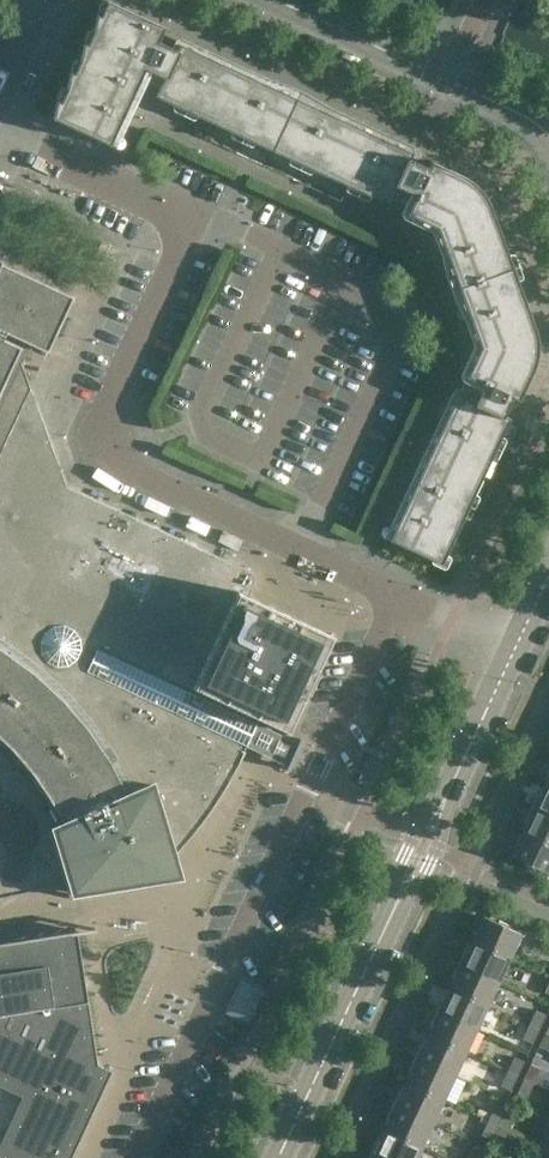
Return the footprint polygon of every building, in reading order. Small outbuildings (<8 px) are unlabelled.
[(390,540),(439,563),(443,554),(447,555),(465,517),(461,515),(465,505),(468,506),(469,504),(467,503),(471,493),(475,494),(492,460),(488,458),(492,448),(495,449),(496,446),(494,445),(498,435),(502,437),(511,418),(505,415),(513,397),(519,400),(534,369),(535,366),(536,361),(537,357),(538,354),(538,348),(538,345),(538,342),(538,339),(537,335),(537,332),(536,329),(518,280),(514,281),(510,271),(511,270),(510,266),(508,267),(505,257),(509,255),(491,206),(489,201),(486,197),(484,194),(482,191),(480,188),(477,186),(474,183),(471,181),(467,178),(463,176),(432,162),(429,168),(411,159),(414,153),(181,44),(178,50),(159,42),(165,28),(108,1),(107,4),(113,6),(108,17),(97,15),(94,33),(99,35),(94,46),(84,44),(80,61),(86,64),(81,74),(71,72),(67,90),(72,92),(67,103),(57,101),(53,118),(111,145),(142,78),(161,87),(157,97),(175,105),(177,102),(199,112),(198,116),(233,132),(234,128),(244,133),(244,134),(246,135),(247,134),(257,139),(255,143),(291,159),(293,155),(303,160),(302,161),(305,163),(306,161),(316,166),(314,170),(349,186),(350,183),(373,193),(371,197),(390,205),(393,199),(411,207),(408,214),(437,227),(481,346),(467,376),(474,379),(465,397),(459,394),(390,540)] [(112,264),(119,249),(102,241),(95,256),(112,264)] [(249,570),(238,565),(208,551),(68,486),(51,441),(50,441),(45,426),(46,426),(44,422),(44,423),(38,408),(39,408),(38,404),(37,404),(32,390),(33,390),(32,388),(40,372),(41,368),(49,353),(50,349),(56,335),(57,335),(59,332),(58,331),(64,318),(65,318),(67,314),(66,314),(73,300),(75,297),(72,296),(71,296),(57,290),(58,289),(54,287),(54,288),(40,282),(40,281),(36,279),(36,280),(22,273),(19,271),(18,272),(5,265),(5,264),(2,263),(0,266),(1,267),(0,269),(0,898),(66,883),(69,894),(69,895),(70,899),(74,898),(74,897),(87,895),(87,896),(91,895),(91,894),(105,892),(105,893),(109,892),(109,891),(123,889),(123,890),(127,889),(127,888),(141,886),(141,887),(145,886),(158,884),(180,880),(169,832),(169,831),(175,829),(179,844),(180,843),(183,846),(187,842),(190,838),(194,834),(197,829),(201,825),(204,821),(207,816),(210,812),(213,808),(216,803),(219,799),(222,794),(225,790),(228,785),(228,784),(228,783),(228,782),(227,782),(238,762),(240,763),(246,751),(244,751),(252,734),(259,718),(261,719),(289,732),(334,636),(306,623),(303,622),(303,621),(300,620),(300,621),(271,607),(272,606),(269,605),(269,606),(249,597),(255,586),(255,585),(255,584),(256,583),(256,582),(256,581),(256,580),(256,579),(255,578),(255,577),(255,576),(254,575),(254,574),(253,574),(253,573),(252,572),(251,571),(250,571),(249,570)] [(545,784),(540,794),(538,793),(531,806),(548,814),(548,786),(545,784)] [(531,806),(525,820),(528,821),(523,831),(548,843),(548,814),(531,806)] [(523,831),(512,856),(525,862),(524,864),(535,870),(536,867),(548,873),(548,843),(523,831)] [(510,958),(522,933),(508,927),(509,924),(498,919),(497,922),(484,916),(472,940),(510,958)] [(77,933),(79,933),(78,931),(0,943),(0,1085),(24,1096),(0,1147),(0,1157),(73,1157),(113,1071),(111,1071),(103,1067),(98,1065),(77,933)] [(499,981),(510,958),(472,940),(468,950),(465,949),(459,962),(499,981)] [(488,1005),(499,981),(459,962),(452,976),(455,977),(451,987),(488,1005)] [(265,989),(261,987),(242,978),(226,1012),(249,1023),(265,989)] [(477,1028),(488,1005),(451,987),(446,997),(443,996),(437,1009),(477,1028)] [(466,1052),(477,1028),(437,1009),(431,1023),(433,1024),(429,1034),(466,1052)] [(539,1029),(546,1014),(537,1010),(530,1024),(539,1029)] [(533,1043),(539,1029),(530,1024),(523,1038),(533,1043)] [(548,1050),(548,1033),(546,1032),(539,1046),(548,1050)] [(455,1075),(466,1052),(429,1034),(424,1044),(421,1043),(415,1057),(455,1075)] [(444,1099),(455,1075),(415,1057),(408,1070),(411,1072),(407,1082),(444,1099)] [(517,1075),(524,1061),(515,1057),(508,1071),(517,1075)] [(531,1064),(524,1079),(534,1083),(540,1069),(531,1064)] [(511,1090),(517,1075),(508,1071),(501,1085),(511,1090)] [(527,1097),(534,1083),(524,1079),(518,1093),(527,1097)] [(433,1123),(444,1099),(407,1082),(402,1092),(399,1091),(393,1104),(433,1123)] [(422,1146),(433,1123),(393,1104),(387,1117),(389,1119),(385,1129),(422,1146)] [(499,1125),(506,1110),(496,1106),(489,1120),(499,1125)] [(515,1115),(506,1110),(499,1125),(509,1129),(515,1115)] [(492,1139),(499,1125),(489,1120),(482,1134),(492,1139)] [(502,1144),(509,1129),(499,1125),(492,1139),(502,1144)] [(422,1146),(385,1129),(380,1139),(377,1137),(371,1151),(386,1157),(417,1157),(422,1146)]
